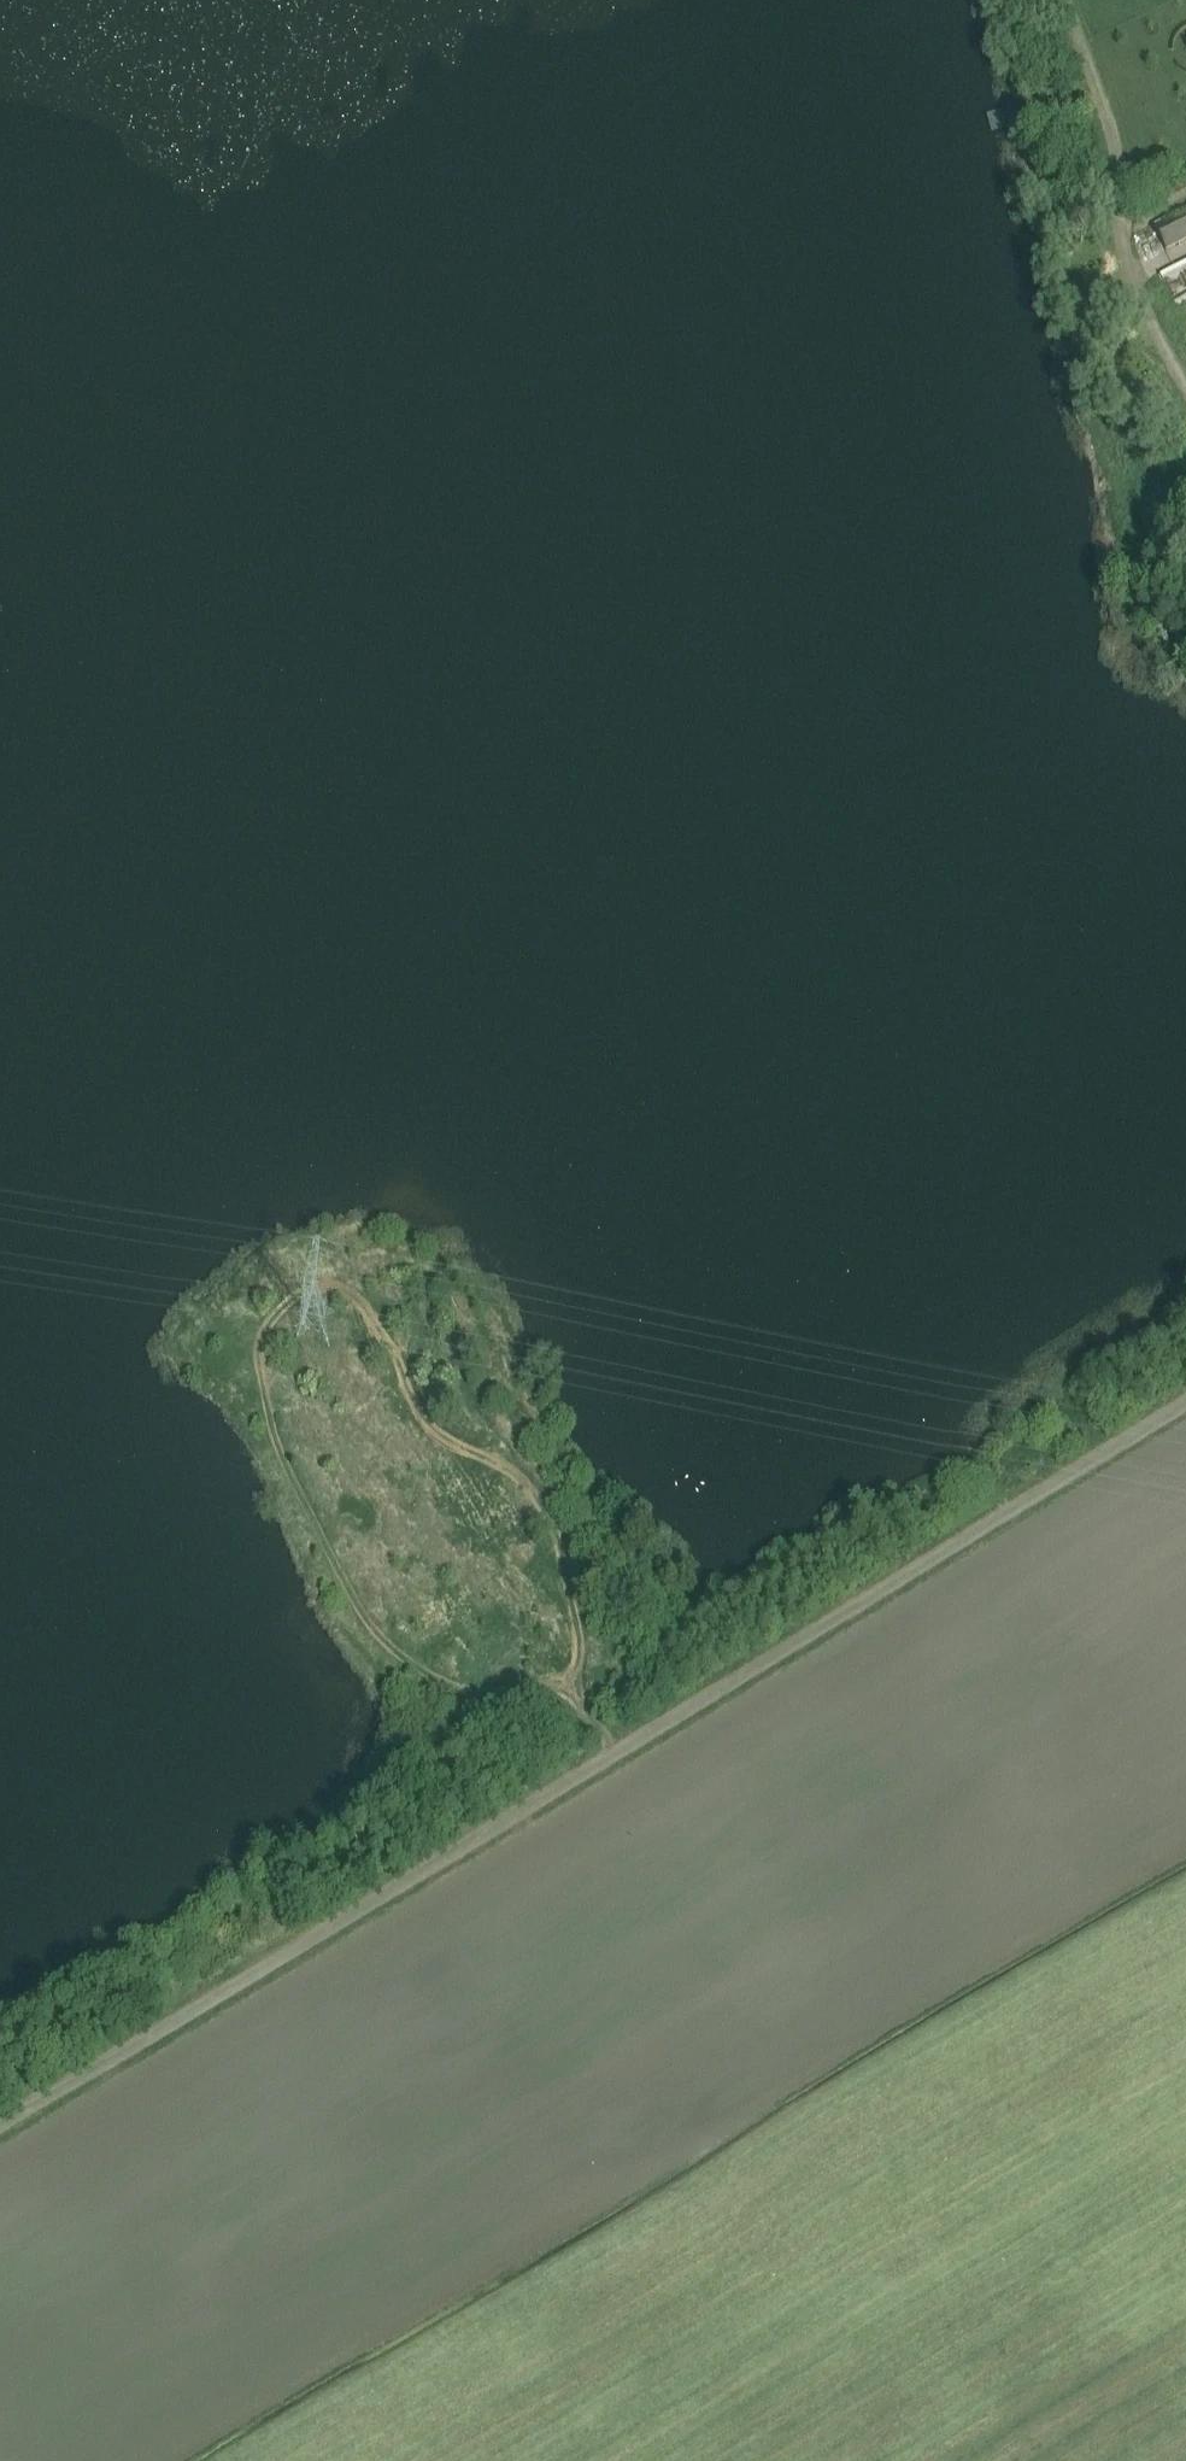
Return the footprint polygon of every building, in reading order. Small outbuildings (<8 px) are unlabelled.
[(1153,227),(1166,253),(1185,243),(1185,211),(1153,227)]
